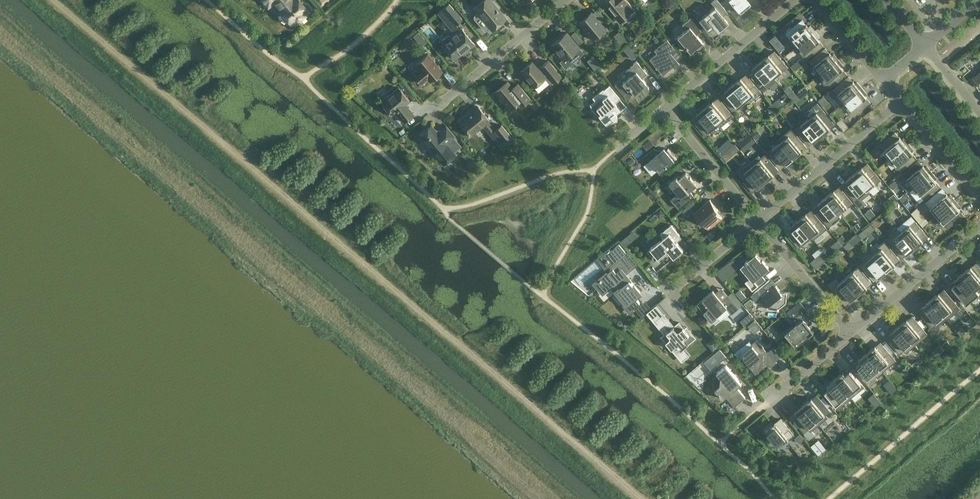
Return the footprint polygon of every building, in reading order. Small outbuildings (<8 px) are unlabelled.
[(270,4),(274,1),(281,8),(280,9),(283,12),(281,14),(287,21),(288,19),(291,23),(295,19),(297,21),(304,15),(303,14),(307,10),(298,0),(267,0),(270,4)] [(484,30),(486,30),(489,27),(490,27),(492,29),(506,18),(499,10),(498,10),(495,7),(496,7),(490,0),(483,0),(473,8),(478,13),(478,14),(474,17),(474,18),(484,30)] [(604,2),(614,14),(616,13),(619,17),(626,12),(622,7),(624,6),(628,2),(627,0),(606,0),(604,2)] [(713,26),(718,32),(729,23),(722,15),(727,11),(717,0),(713,0),(711,2),(714,6),(709,11),(706,8),(696,16),(708,30),(713,26)] [(740,13),(751,5),(747,0),(730,0),(740,13)] [(442,9),(456,24),(462,19),(449,4),(442,9)] [(592,39),(594,38),(594,39),(596,40),(598,40),(600,39),(602,37),(602,35),(601,33),(600,32),(605,28),(592,12),(579,22),(592,39)] [(682,43),(690,52),(696,47),(698,49),(704,44),(694,32),(699,28),(690,17),(682,24),(686,29),(675,38),(680,44),(682,43)] [(787,33),(797,46),(815,31),(811,26),(809,27),(807,24),(806,25),(802,20),(787,33)] [(447,35),(442,39),(442,42),(443,43),(442,44),(454,58),(467,47),(469,49),(475,44),(461,28),(451,36),(450,35),(447,35)] [(815,31),(797,46),(808,58),(823,46),(820,41),(820,40),(818,37),(819,36),(815,31)] [(583,53),(567,32),(552,45),(563,59),(560,61),(565,68),(583,53)] [(649,59),(662,75),(670,68),(669,67),(671,65),(674,68),(679,64),(670,53),(675,49),(667,39),(654,50),(657,53),(649,59)] [(818,75),(818,76),(838,59),(834,54),(833,55),(830,52),(829,53),(826,48),(810,61),(820,74),(818,75)] [(769,54),(761,61),(777,80),(777,79),(775,77),(787,67),(775,51),(770,55),(769,54)] [(413,73),(422,84),(428,79),(430,81),(442,71),(428,54),(416,64),(419,68),(413,73)] [(838,59),(818,76),(825,84),(827,82),(831,87),(847,74),(843,69),(844,69),(842,66),(843,65),(838,59)] [(532,61),(521,70),(534,87),(535,86),(537,89),(538,90),(540,90),(541,89),(549,82),(551,84),(552,83),(561,76),(548,61),(538,69),(532,61)] [(630,76),(623,82),(621,80),(615,85),(627,99),(634,93),(634,94),(642,87),(644,90),(645,91),(646,91),(647,91),(648,90),(648,89),(649,89),(649,88),(649,87),(648,86),(641,78),(647,73),(636,61),(626,70),(630,76)] [(777,80),(761,61),(753,68),(754,69),(749,72),(764,90),(777,80)] [(741,77),(733,84),(747,100),(749,103),(761,92),(747,75),(742,78),(741,77)] [(834,89),(844,102),(862,87),(857,82),(856,83),(854,80),(853,81),(849,77),(834,89)] [(782,78),(771,86),(777,95),(789,87),(782,78)] [(515,88),(514,88),(513,88),(507,82),(495,92),(509,109),(517,103),(520,107),(530,98),(518,84),(517,84),(519,86),(515,90),(515,88)] [(747,100),(733,84),(725,91),(726,92),(721,96),(734,111),(747,100)] [(604,121),(605,123),(612,118),(613,119),(614,119),(616,118),(617,117),(617,116),(617,115),(616,114),(618,113),(614,108),(617,105),(615,103),(620,98),(609,85),(610,87),(605,92),(603,89),(592,98),(595,100),(590,104),(589,104),(594,110),(596,108),(600,113),(598,114),(600,116),(599,117),(603,122),(604,121)] [(396,112),(404,122),(414,114),(405,104),(410,101),(398,87),(381,102),(384,105),(383,107),(382,109),(386,112),(388,113),(389,112),(392,115),(396,112)] [(862,87),(844,102),(855,115),(870,102),(866,98),(867,97),(865,94),(866,93),(862,87)] [(713,101),(705,107),(720,126),(733,116),(719,98),(714,102),(713,101)] [(468,114),(458,122),(470,136),(489,120),(478,106),(471,112),(468,114)] [(720,126),(705,107),(697,114),(698,115),(693,119),(706,134),(718,124),(720,126)] [(822,108),(809,119),(822,135),(830,128),(830,127),(834,123),(822,108)] [(851,113),(846,116),(850,123),(856,120),(851,113)] [(822,135),(809,119),(796,129),(809,145),(813,141),(814,142),(822,135)] [(431,125),(419,135),(441,162),(459,147),(452,138),(455,136),(446,126),(440,130),(436,130),(431,125)] [(502,125),(495,130),(506,144),(513,139),(502,125)] [(792,129),(779,139),(794,158),(802,151),(802,150),(806,147),(792,129)] [(880,145),(890,158),(908,143),(904,138),(902,139),(900,136),(899,137),(895,133),(880,145)] [(794,158),(779,139),(779,140),(781,142),(768,152),(781,168),(785,164),(786,165),(794,158)] [(908,143),(890,158),(901,171),(916,158),(913,154),(914,153),(911,150),(913,149),(908,143)] [(723,155),(727,160),(736,152),(732,147),(723,155)] [(657,171),(659,169),(661,171),(676,158),(677,160),(678,160),(668,148),(666,150),(665,148),(659,153),(655,148),(645,156),(657,171)] [(759,156),(751,163),(766,181),(774,175),(774,174),(778,170),(765,154),(761,158),(759,156)] [(922,161),(926,165),(932,160),(928,155),(922,161)] [(903,174),(914,186),(932,172),(927,166),(926,167),(923,165),(922,165),(919,161),(903,174)] [(766,181),(751,163),(738,173),(753,191),(757,187),(758,188),(766,181)] [(860,169),(854,173),(870,192),(868,190),(880,179),(868,164),(863,168),(862,167),(860,169)] [(671,199),(679,208),(694,196),(690,190),(698,184),(691,176),(690,176),(686,172),(679,178),(678,176),(670,182),(679,193),(671,199)] [(932,172),(914,186),(924,199),(940,186),(936,182),(937,181),(935,178),(936,177),(932,172)] [(862,198),(870,192),(854,173),(846,180),(847,181),(842,185),(860,207),(866,203),(862,198)] [(834,190),(826,197),(842,215),(840,213),(852,202),(840,187),(835,191),(834,190)] [(927,202),(937,215),(955,200),(950,195),(949,196),(947,193),(946,194),(942,189),(927,202)] [(904,207),(913,201),(908,195),(900,200),(904,207)] [(842,215),(826,197),(818,203),(819,204),(814,208),(829,226),(842,215)] [(704,222),(709,229),(722,218),(716,211),(719,209),(710,199),(694,213),(702,223),(704,222)] [(955,200),(937,215),(941,219),(938,221),(942,225),(944,223),(948,227),(963,215),(959,210),(960,209),(958,206),(959,205),(955,200)] [(806,213),(798,220),(814,238),(826,228),(812,210),(807,214),(806,213)] [(898,227),(900,229),(915,248),(924,241),(923,240),(927,236),(911,216),(898,227)] [(814,238),(798,220),(790,227),(791,228),(786,231),(799,247),(811,236),(813,239),(814,238)] [(675,239),(680,235),(671,225),(661,234),(664,237),(653,246),(652,246),(651,247),(652,247),(648,251),(655,259),(654,260),(655,261),(668,250),(674,257),(684,250),(675,239)] [(915,248),(900,229),(887,239),(902,257),(907,253),(907,254),(915,248)] [(885,242),(872,252),(887,271),(896,264),(895,263),(899,259),(885,242)] [(631,311),(634,308),(641,302),(636,298),(635,297),(641,292),(630,280),(628,281),(624,277),(626,275),(625,273),(633,266),(624,255),(627,252),(620,244),(604,256),(611,265),(610,265),(613,268),(596,283),(604,292),(613,285),(627,302),(625,304),(631,311)] [(812,262),(816,267),(829,257),(824,251),(812,262)] [(887,271),(872,252),(864,259),(866,261),(861,265),(874,280),(878,277),(879,278),(887,271)] [(747,282),(753,290),(766,279),(761,274),(769,268),(763,260),(762,261),(756,255),(749,261),(748,260),(745,262),(746,263),(742,266),(752,278),(747,282)] [(963,273),(978,292),(979,290),(979,268),(976,264),(972,267),(971,266),(963,273)] [(859,267),(846,278),(859,294),(868,287),(867,286),(871,282),(859,267)] [(979,293),(978,292),(963,273),(955,280),(955,281),(951,285),(967,304),(979,293)] [(756,302),(763,296),(768,302),(768,309),(778,309),(779,308),(787,302),(787,292),(781,292),(776,285),(777,284),(772,278),(763,285),(751,295),(756,302)] [(859,294),(846,278),(840,283),(836,279),(830,284),(846,303),(850,300),(851,301),(859,294)] [(736,293),(742,300),(746,297),(740,289),(736,293)] [(705,312),(712,321),(718,316),(717,315),(727,307),(732,314),(739,308),(728,295),(722,300),(713,290),(703,298),(704,299),(698,303),(700,306),(698,307),(703,314),(705,312)] [(931,300),(946,318),(947,319),(960,309),(944,290),(940,294),(939,293),(931,300)] [(745,304),(748,308),(754,303),(751,299),(745,304)] [(651,300),(644,306),(649,311),(655,305),(651,300)] [(946,318),(931,300),(923,306),(923,307),(919,311),(934,329),(946,318)] [(968,305),(957,314),(962,320),(973,311),(968,305)] [(687,332),(685,328),(679,322),(674,326),(664,314),(655,322),(660,328),(664,325),(669,331),(662,336),(676,354),(696,337),(690,330),(687,332)] [(807,315),(795,325),(785,333),(796,346),(814,331),(809,325),(812,322),(807,315)] [(907,319),(899,326),(915,345),(915,344),(913,342),(925,332),(913,316),(908,320),(907,319)] [(748,326),(752,331),(759,324),(755,320),(748,326)] [(915,345),(899,326),(891,333),(892,334),(887,337),(900,353),(904,349),(906,351),(915,345)] [(757,340),(752,344),(753,345),(744,352),(741,348),(735,353),(741,360),(744,358),(751,366),(750,367),(756,374),(767,365),(766,364),(768,362),(772,366),(777,362),(768,351),(767,352),(757,340)] [(875,345),(867,352),(883,371),(895,360),(881,343),(876,346),(875,345)] [(883,371),(867,352),(859,359),(860,360),(855,364),(872,383),(877,379),(875,377),(883,371)] [(737,383),(740,381),(726,365),(717,373),(721,377),(720,386),(716,389),(723,399),(726,396),(735,406),(746,397),(736,385),(738,383),(737,383)] [(901,371),(908,380),(912,377),(905,368),(901,371)] [(844,372),(835,379),(851,397),(864,387),(849,369),(844,373),(844,372)] [(753,388),(759,382),(753,376),(747,381),(753,388)] [(851,397),(835,379),(827,385),(828,386),(823,390),(838,408),(851,397)] [(812,398),(804,405),(819,424),(827,417),(825,414),(830,411),(817,395),(813,399),(812,398)] [(819,424),(804,405),(795,412),(796,413),(792,416),(804,432),(805,432),(810,438),(814,434),(811,430),(819,424)] [(773,424),(771,423),(763,429),(769,436),(771,434),(780,446),(793,434),(781,419),(776,423),(775,422),(773,424)] [(795,443),(802,438),(798,433),(791,438),(795,443)] [(830,436),(826,442),(831,445),(835,439),(830,436)]
